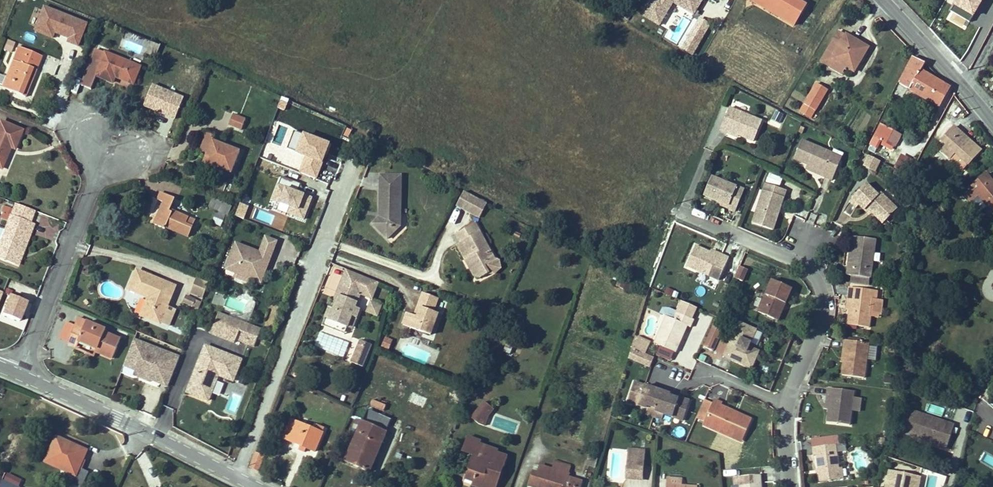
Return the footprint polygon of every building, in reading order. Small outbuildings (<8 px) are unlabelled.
[(661,25),(672,2),(696,14),(703,0),(646,0),(639,14),(661,25)] [(794,25),(806,5),(798,0),(751,0),(794,25)] [(80,44),(89,21),(44,3),(33,29),(55,38),(56,35),(80,44)] [(700,19),(682,48),(692,54),(709,25),(700,19)] [(846,67),(854,72),(869,47),(846,34),(845,35),(838,32),(821,61),(830,67),(834,60),(846,67)] [(25,50),(27,43),(20,41),(18,47),(25,50)] [(5,77),(1,88),(25,97),(42,56),(36,54),(38,48),(27,43),(25,50),(18,47),(5,77)] [(44,50),(38,48),(36,54),(42,56),(44,50)] [(133,84),(140,67),(96,49),(81,85),(90,89),(96,75),(113,82),(115,76),(133,84)] [(949,87),(921,70),(925,63),(912,56),(899,83),(938,106),(949,87)] [(834,60),(830,67),(842,73),(846,67),(834,60)] [(189,81),(194,68),(181,63),(175,75),(189,81)] [(189,81),(196,84),(202,72),(194,68),(189,81)] [(152,82),(142,106),(175,119),(185,95),(152,82)] [(828,90),(817,83),(804,105),(815,111),(828,90)] [(192,97),(194,90),(188,87),(185,94),(192,97)] [(815,111),(804,105),(800,112),(811,118),(815,111)] [(762,121),(730,108),(720,130),(728,133),(729,131),(739,135),(754,141),(762,121)] [(772,118),(781,122),(784,115),(776,112),(772,118)] [(233,115),(229,125),(241,130),(245,120),(233,115)] [(785,127),(793,131),(797,123),(789,119),(785,127)] [(21,131),(0,122),(0,168),(1,169),(10,148),(14,149),(21,131)] [(881,125),(868,149),(887,160),(900,136),(881,125)] [(317,178),(330,140),(294,127),(287,148),(304,154),(298,171),(317,178)] [(963,170),(980,152),(966,140),(968,138),(954,127),(942,141),(947,146),(942,151),(963,170)] [(208,153),(213,141),(215,136),(208,133),(201,150),(208,153)] [(981,150),(968,138),(966,140),(980,152),(981,150)] [(831,158),(833,154),(802,140),(794,159),(808,165),(824,172),(822,176),(833,180),(840,162),(831,158)] [(239,151),(213,141),(208,153),(204,162),(230,172),(239,151)] [(904,152),(894,161),(903,170),(912,161),(904,152)] [(840,162),(842,158),(833,154),(831,158),(840,162)] [(869,156),(865,166),(875,171),(880,161),(869,156)] [(806,169),(822,176),(824,172),(808,165),(806,169)] [(992,212),(992,182),(987,174),(963,194),(970,202),(979,195),(992,212)] [(383,218),(375,226),(387,239),(400,226),(401,175),(380,175),(379,209),(383,209),(383,218)] [(779,186),(782,179),(770,175),(767,182),(779,186)] [(736,211),(744,190),(712,177),(704,196),(717,201),(729,205),(728,208),(736,211)] [(304,221),(314,191),(278,179),(268,209),(304,221)] [(773,230),(786,190),(766,184),(753,223),(773,230)] [(867,184),(853,198),(859,205),(865,210),(867,208),(872,212),(883,223),(891,215),(888,211),(894,205),(881,193),(879,195),(867,184)] [(188,236),(195,221),(170,210),(175,198),(161,192),(158,199),(164,202),(154,224),(165,229),(166,227),(188,236)] [(464,192),(456,205),(480,218),(487,204),(464,192)] [(859,205),(853,198),(849,202),(856,208),(859,205)] [(232,207),(213,199),(209,207),(217,211),(226,214),(228,215),(232,207)] [(15,203),(13,209),(8,221),(5,229),(0,227),(0,258),(15,264),(31,223),(30,223),(35,211),(15,203)] [(897,209),(894,205),(888,211),(891,215),(897,209)] [(8,221),(13,209),(4,206),(1,212),(4,213),(1,219),(8,221)] [(383,218),(383,209),(379,209),(379,217),(373,224),(375,226),(383,218)] [(226,214),(217,211),(214,217),(223,221),(226,214)] [(18,265),(34,224),(31,223),(15,264),(18,265)] [(494,258),(475,223),(455,234),(460,242),(463,241),(473,260),(468,263),(474,275),(482,277),(489,273),(484,264),(494,258)] [(274,249),(277,241),(266,237),(263,245),(274,249)] [(848,266),(847,274),(851,275),(870,278),(871,278),(876,239),(854,237),(852,252),(851,266),(848,266)] [(460,242),(457,244),(468,263),(473,260),(463,241),(460,242)] [(261,283),(271,257),(260,252),(236,243),(226,269),(236,273),(238,268),(251,273),(249,278),(261,283)] [(271,257),(274,249),(263,245),(260,252),(271,257)] [(687,265),(719,280),(729,258),(722,255),(721,257),(710,252),(696,245),(687,265)] [(494,274),(500,268),(499,261),(494,258),(484,264),(489,273),(494,274)] [(734,278),(743,281),(748,269),(739,266),(734,278)] [(249,278),(251,273),(238,268),(236,273),(249,278)] [(378,282),(346,269),(336,295),(339,296),(334,309),(329,307),(325,318),(347,327),(352,316),(356,318),(360,309),(355,307),(360,294),(372,298),(378,282)] [(167,306),(175,286),(136,270),(128,289),(149,298),(141,316),(160,324),(160,323),(167,306)] [(851,275),(850,283),(869,285),(870,278),(851,275)] [(620,276),(616,286),(623,289),(628,280),(620,276)] [(209,283),(197,278),(191,292),(203,297),(209,283)] [(628,280),(623,289),(628,292),(633,282),(628,280)] [(758,312),(774,319),(782,301),(786,302),(792,288),(772,280),(758,312)] [(379,287),(376,296),(385,299),(389,290),(379,287)] [(873,299),(876,299),(877,291),(849,287),(846,310),(850,310),(848,324),(869,327),(871,317),(873,299)] [(415,316),(408,313),(403,325),(431,335),(439,314),(434,312),(439,298),(423,293),(418,307),(421,308),(417,317),(415,316)] [(192,306),(195,300),(186,295),(183,302),(192,306)] [(27,302),(10,296),(2,315),(19,322),(27,302)] [(876,299),(873,299),(871,317),(880,318),(882,300),(876,299)] [(201,302),(195,300),(192,306),(199,309),(201,302)] [(381,305),(371,301),(367,312),(377,316),(381,305)] [(696,308),(682,301),(674,319),(666,316),(654,343),(660,346),(674,352),(675,352),(687,326),(690,328),(694,320),(692,319),(696,308)] [(782,301),(774,319),(778,321),(786,302),(782,301)] [(168,326),(175,310),(167,306),(160,323),(168,326)] [(182,332),(191,315),(180,309),(171,326),(182,332)] [(352,329),(356,318),(352,316),(347,327),(352,329)] [(96,352),(112,359),(121,339),(105,332),(106,330),(78,318),(68,343),(77,347),(79,341),(97,349),(96,352)] [(242,331),(258,337),(261,329),(231,318),(228,326),(239,330),(242,331)] [(347,327),(325,318),(322,325),(344,334),(347,327)] [(234,342),(239,330),(228,326),(215,321),(210,333),(234,342)] [(60,340),(68,343),(75,325),(68,322),(60,340)] [(759,351),(749,347),(756,330),(739,322),(731,342),(725,356),(751,368),(759,351)] [(254,346),(258,337),(242,331),(239,340),(254,346)] [(710,332),(704,345),(713,349),(719,336),(710,332)] [(634,339),(649,345),(650,342),(635,335),(634,339)] [(180,356),(134,338),(124,365),(135,369),(138,375),(150,380),(157,377),(170,382),(180,356)] [(716,353),(725,356),(731,342),(723,338),(716,353)] [(632,348),(645,354),(649,345),(634,339),(632,348)] [(898,353),(900,340),(891,339),(890,352),(898,353)] [(356,349),(368,354),(372,345),(360,340),(356,349)] [(845,363),(844,376),(864,378),(869,343),(845,340),(844,349),(847,349),(845,363)] [(504,351),(510,354),(514,344),(508,342),(504,351)] [(233,381),(241,360),(206,346),(190,385),(200,389),(197,396),(208,400),(218,375),(233,381)] [(670,361),(674,352),(660,346),(656,355),(670,361)] [(629,357),(650,367),(654,358),(645,354),(632,348),(629,357)] [(356,349),(351,362),(363,367),(368,354),(356,349)] [(648,409),(655,411),(662,392),(635,382),(628,402),(648,409)] [(190,385),(187,392),(197,396),(200,389),(190,385)] [(853,398),(854,392),(828,388),(827,396),(832,397),(831,409),(829,409),(827,422),(850,425),(851,410),(853,398)] [(662,392),(655,411),(663,414),(683,421),(690,401),(662,392)] [(567,403),(569,396),(560,393),(558,400),(567,403)] [(853,398),(851,410),(860,411),(861,399),(853,398)] [(705,399),(697,417),(705,421),(703,424),(734,438),(737,431),(745,435),(752,420),(737,413),(736,417),(720,410),(722,406),(723,404),(714,400),(713,403),(705,399)] [(494,409),(485,402),(472,418),(479,424),(484,426),(488,417),(494,409)] [(736,417),(737,413),(722,406),(720,410),(736,417)] [(954,425),(907,409),(900,432),(947,448),(954,425)] [(386,432),(391,420),(367,410),(362,421),(386,432)] [(518,422),(502,418),(499,431),(515,434),(518,422)] [(307,448),(315,451),(324,428),(317,425),(315,429),(291,420),(284,438),(301,446),(307,448)] [(369,472),(386,432),(362,421),(345,462),(369,472)] [(441,436),(443,430),(430,424),(427,431),(441,436)] [(742,442),(745,435),(737,431),(734,438),(742,442)] [(812,440),(813,447),(836,444),(838,444),(837,436),(812,440)] [(56,437),(46,462),(76,475),(72,484),(79,486),(82,486),(88,472),(79,468),(86,451),(56,437)] [(504,467),(508,457),(498,453),(498,451),(480,444),(481,442),(467,437),(462,451),(473,455),(465,478),(473,481),(490,486),(491,486),(494,478),(497,479),(502,466),(504,467)] [(816,455),(820,481),(840,479),(839,468),(836,444),(813,447),(814,455),(816,455)] [(629,449),(628,463),(644,464),(644,461),(634,460),(635,450),(629,449)] [(645,451),(635,450),(634,460),(644,461),(645,451)] [(256,453),(250,467),(258,471),(263,456),(256,453)] [(596,467),(598,459),(589,457),(587,464),(596,467)] [(582,482),(568,478),(571,468),(554,463),(552,469),(541,466),(539,473),(534,472),(529,486),(534,486),(580,486),(582,482)] [(626,478),(642,479),(644,464),(628,463),(626,478)] [(504,467),(502,466),(497,479),(494,478),(491,486),(497,486),(504,467)] [(0,484),(0,486),(18,486),(23,476),(9,470),(4,482),(2,481),(0,484)] [(886,486),(918,486),(921,476),(890,470),(886,486)] [(735,477),(735,484),(739,484),(740,486),(761,486),(760,475),(735,477)] [(686,486),(679,486),(680,479),(667,479),(667,486),(686,486)]
